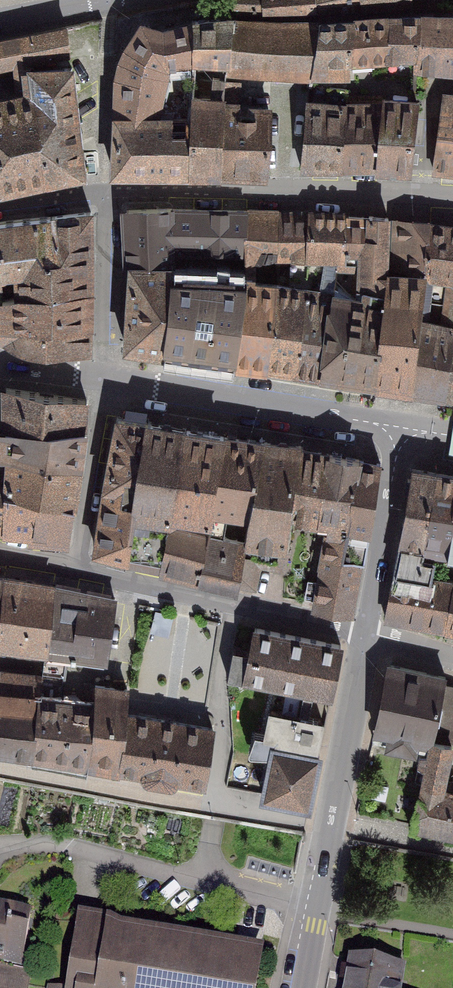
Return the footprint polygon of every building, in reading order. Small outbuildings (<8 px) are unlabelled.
[(234,14),(265,11),(265,0),(235,0),(234,14)] [(265,11),(317,10),(315,0),(265,0),(265,11)] [(317,10),(362,8),(361,0),(315,0),(317,10)] [(362,8),(363,10),(392,6),(391,0),(361,0),(362,8)] [(387,58),(414,59),(417,59),(421,12),(389,16),(387,58)] [(421,12),(417,59),(414,59),(413,70),(443,69),(452,72),(452,14),(421,12)] [(389,16),(353,19),(348,60),(387,58),(389,16)] [(219,18),(195,20),(194,60),(227,62),(232,19),(219,18)] [(319,23),(232,19),(227,62),(226,73),(241,73),(242,71),(310,75),(319,23)] [(353,19),(319,23),(310,75),(309,82),(313,82),(313,77),(349,77),(348,60),(353,19)] [(122,56),(118,73),(115,173),(186,173),(190,118),(151,118),(158,92),(165,94),(171,66),(193,65),(194,60),(195,20),(191,20),(191,23),(159,30),(146,25),(139,27),(122,56)] [(65,27),(29,35),(30,60),(68,52),(65,27)] [(0,40),(0,101),(12,100),(7,77),(16,76),(16,63),(30,60),(29,35),(0,40)] [(16,63),(16,76),(7,77),(12,100),(0,101),(0,180),(2,191),(46,181),(30,70),(30,60),(16,63)] [(30,70),(46,181),(83,177),(73,99),(71,68),(30,70)] [(329,104),(305,102),(300,167),(341,166),(346,103),(346,89),(330,87),(329,104)] [(443,95),(433,169),(452,172),(452,96),(443,95)] [(222,98),(193,97),(190,118),(186,173),(218,174),(222,109),(222,98)] [(382,99),(381,103),(376,167),(409,169),(417,102),(382,99)] [(381,103),(346,103),(341,166),(376,167),(381,103)] [(268,110),(222,109),(218,174),(266,175),(268,110)] [(171,209),(126,210),(129,267),(171,265),(171,209)] [(247,212),(171,209),(171,265),(170,272),(185,272),(184,251),(234,252),(234,273),(246,274),(246,256),(247,212)] [(92,212),(51,216),(53,256),(16,255),(17,269),(18,296),(43,292),(90,291),(92,212)] [(278,213),(247,212),(246,256),(254,257),(255,247),(275,248),(278,213)] [(310,213),(278,213),(275,248),(275,258),(293,258),(292,285),(305,288),(307,260),(310,213)] [(336,257),(345,258),(346,215),(310,213),(307,260),(305,288),(332,294),(335,265),(336,257)] [(346,215),(345,258),(336,257),(335,265),(362,267),(360,288),(356,287),(355,297),(383,302),(386,276),(387,218),(346,215)] [(6,281),(7,271),(17,269),(16,255),(53,256),(51,216),(0,222),(0,282),(6,281)] [(396,220),(394,266),(410,268),(410,277),(423,277),(424,274),(429,222),(396,220)] [(429,222),(424,274),(448,278),(446,295),(452,296),(452,226),(429,222)] [(171,265),(129,267),(125,348),(164,354),(170,272),(171,265)] [(185,272),(170,272),(164,354),(234,364),(246,280),(246,274),(234,273),(185,272)] [(410,277),(386,276),(383,302),(375,385),(409,390),(418,323),(423,277),(410,277)] [(276,283),(246,280),(234,364),(266,369),(276,283)] [(266,369),(294,372),(305,288),(292,285),(276,283),(266,369)] [(319,375),(332,294),(305,288),(294,372),(319,375)] [(89,324),(90,291),(43,292),(18,296),(2,298),(3,326),(89,324)] [(355,297),(332,294),(319,375),(375,385),(383,302),(355,297)] [(418,323),(409,390),(444,394),(452,335),(452,296),(446,295),(441,328),(418,323)] [(3,326),(0,326),(0,337),(1,338),(16,346),(33,352),(48,352),(89,352),(89,324),(3,326)] [(444,394),(452,395),(452,335),(444,394)] [(5,388),(7,418),(0,417),(0,428),(85,430),(87,400),(5,388)] [(148,422),(116,417),(104,486),(135,489),(148,422)] [(186,429),(148,422),(135,489),(132,507),(136,508),(172,514),(186,429)] [(0,428),(0,455),(8,456),(79,467),(85,430),(0,428)] [(224,436),(186,429),(172,514),(186,516),(209,520),(212,520),(214,510),(224,436)] [(265,442),(224,436),(214,510),(241,514),(251,516),(265,442)] [(302,446),(265,442),(251,516),(241,514),(235,539),(246,540),(237,584),(253,588),(258,564),(285,569),(289,548),(290,532),(292,514),(302,449),(302,446)] [(319,522),(328,454),(302,449),(292,514),(313,517),(312,521),(319,522)] [(360,459),(328,454),(319,522),(330,523),(328,533),(347,536),(360,459)] [(7,462),(5,491),(74,504),(79,467),(8,456),(7,462)] [(381,464),(360,459),(347,536),(342,558),(360,562),(364,563),(381,464)] [(437,473),(412,469),(394,572),(419,576),(425,543),(422,543),(437,473)] [(437,473),(422,543),(425,543),(419,576),(428,578),(433,551),(452,554),(452,476),(437,473)] [(135,489),(104,486),(94,551),(128,559),(136,508),(132,507),(135,489)] [(74,504),(5,491),(2,530),(29,533),(29,537),(52,539),(52,535),(69,538),(74,504)] [(186,516),(172,514),(161,566),(199,576),(206,533),(183,527),(186,516)] [(209,520),(206,533),(199,576),(199,580),(237,589),(237,584),(246,540),(235,539),(221,535),(223,526),(211,524),(212,520),(209,520)] [(347,536),(328,533),(314,605),(352,611),(360,562),(342,558),(347,536)] [(394,572),(385,616),(445,628),(452,589),(452,583),(428,578),(419,576),(394,572)] [(4,578),(0,612),(0,645),(46,650),(54,586),(4,578)] [(115,599),(54,586),(46,650),(42,677),(39,698),(60,700),(66,657),(105,661),(115,599)] [(340,645),(255,628),(250,652),(233,649),(227,677),(244,680),(244,678),(287,687),(303,690),(330,695),(340,645)] [(390,665),(375,732),(390,735),(387,747),(413,753),(416,740),(422,742),(422,748),(430,750),(432,740),(451,744),(452,735),(452,686),(444,683),(445,677),(390,665)] [(0,672),(0,750),(31,755),(39,698),(42,677),(0,672)] [(127,688),(94,685),(92,705),(85,764),(117,770),(125,714),(127,688)] [(282,712),(270,709),(265,734),(277,736),(275,744),(314,752),(321,719),(298,715),(303,690),(287,687),(282,712)] [(60,700),(39,698),(31,755),(85,764),(92,705),(60,700)] [(214,729),(125,714),(117,770),(143,775),(142,781),(142,783),(144,785),(170,790),(172,790),(173,788),(175,780),(204,786),(214,729)] [(432,740),(430,750),(429,754),(420,755),(415,781),(422,785),(442,789),(451,744),(432,740)] [(275,744),(272,743),(262,795),(309,804),(319,753),(314,752),(275,744)] [(452,782),(450,791),(442,789),(422,785),(414,826),(452,834),(452,782)] [(32,962),(22,962),(30,913),(0,909),(0,987),(28,987),(32,962)] [(264,953),(66,914),(52,987),(48,987),(257,987),(264,953)] [(346,966),(343,987),(406,987),(396,987),(398,973),(346,966)]
